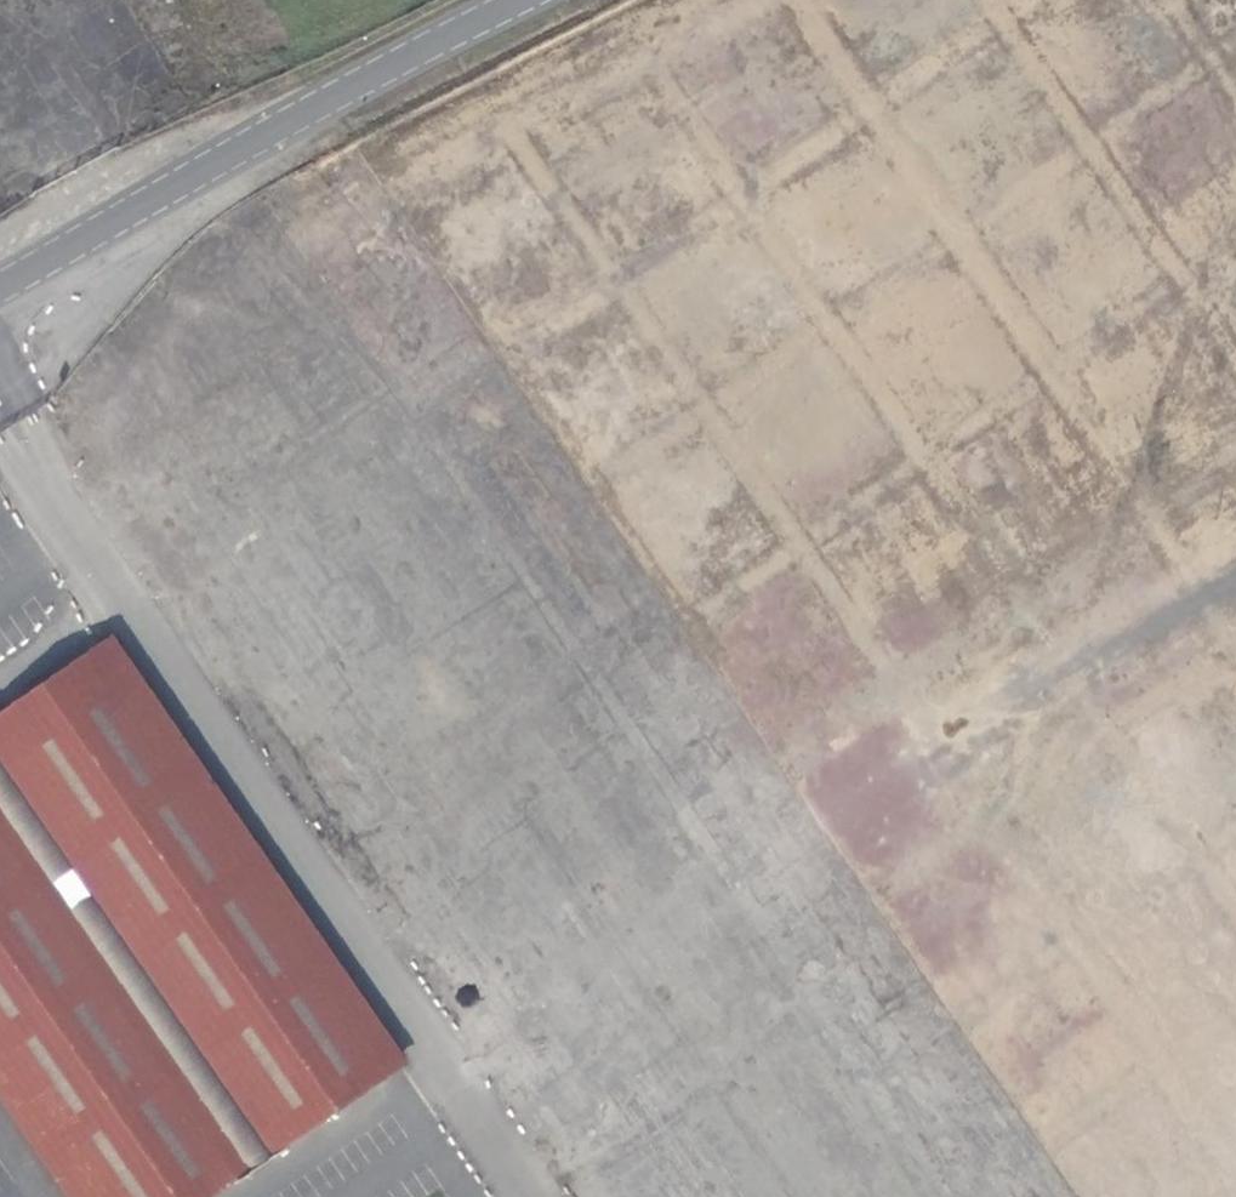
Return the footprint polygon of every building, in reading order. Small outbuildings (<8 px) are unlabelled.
[(69,1196),(211,1196),(407,1062),(393,1042),(395,1039),(115,636),(0,714),(0,1097),(69,1196)]
